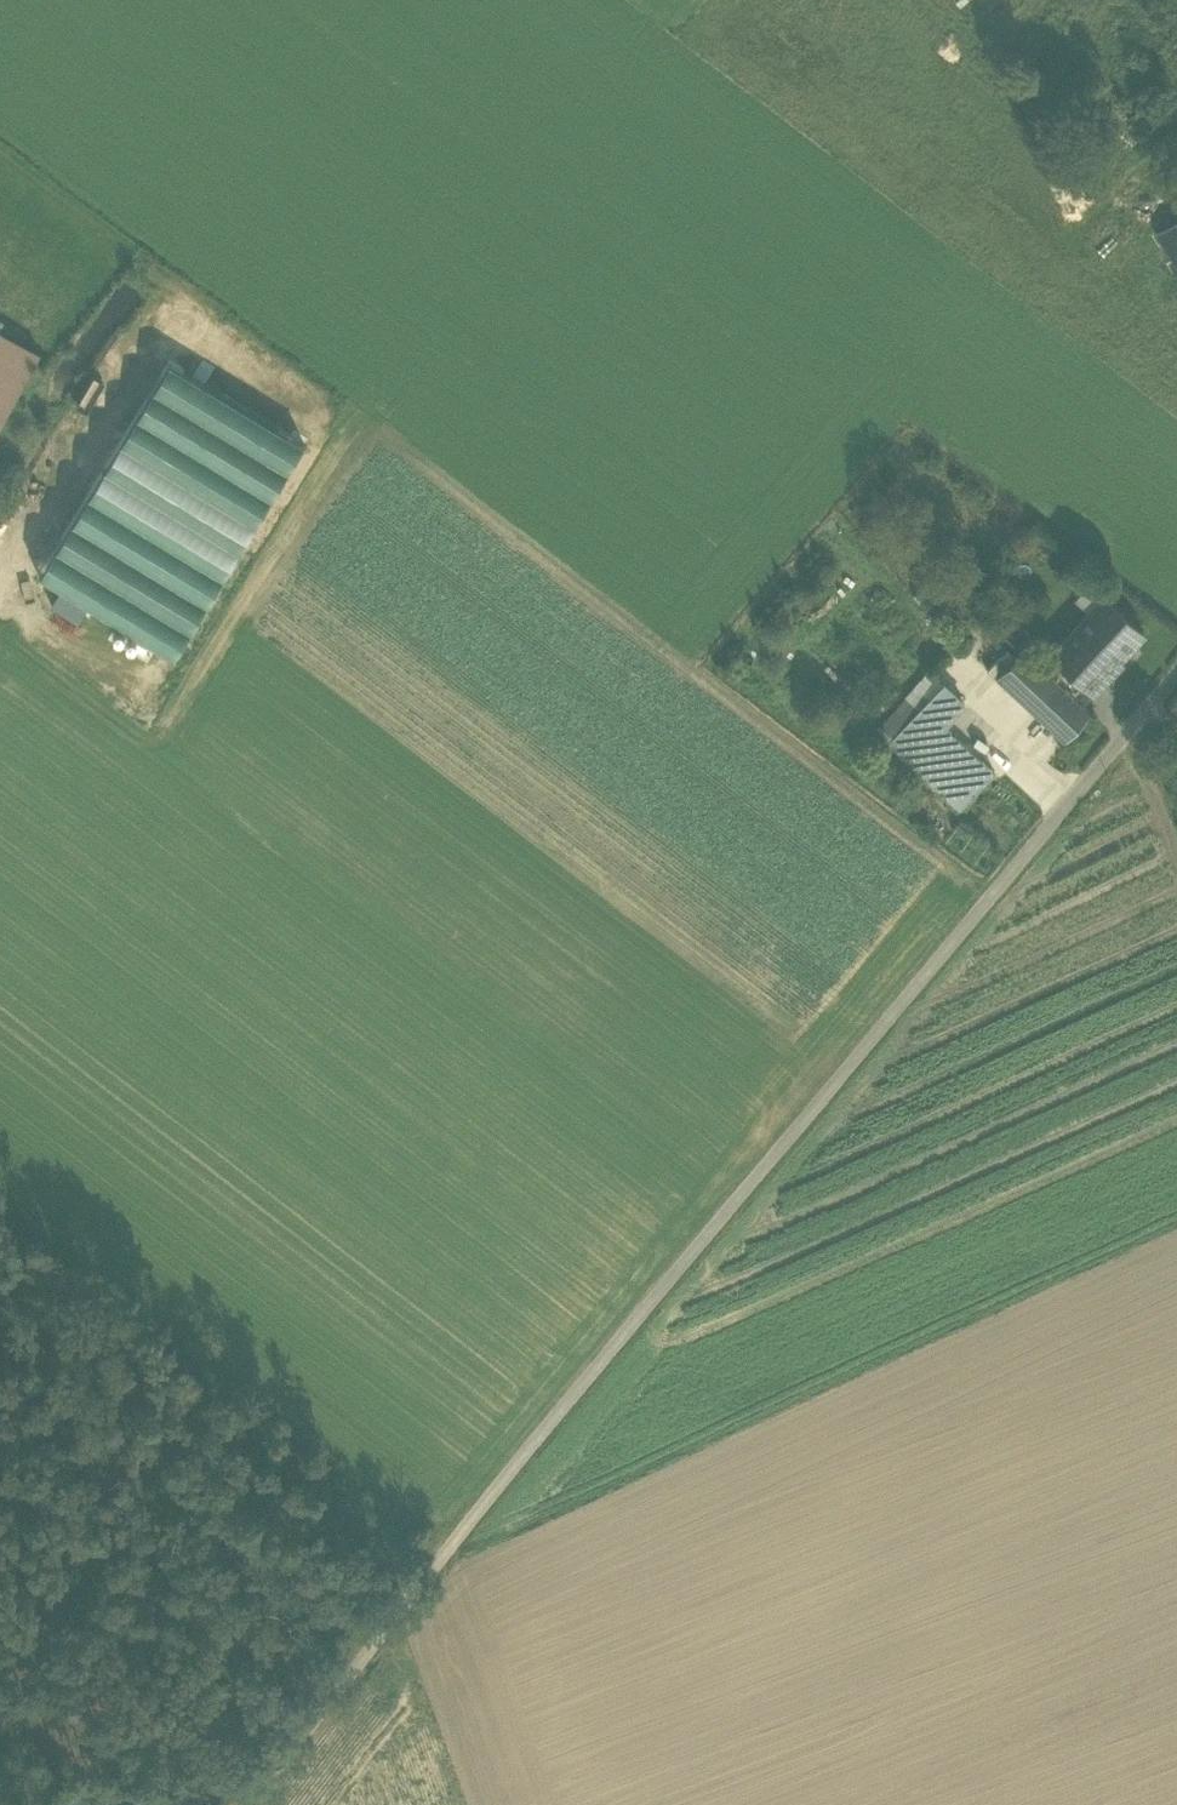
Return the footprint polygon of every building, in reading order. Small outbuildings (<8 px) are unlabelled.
[(1151,193),(1167,218),(1156,225),(1176,258),(1176,176),(1151,193)] [(39,340),(0,319),(0,411),(39,340)] [(1101,585),(1047,641),(1058,652),(1089,681),(1090,682),(1106,665),(1103,662),(1141,621),(1101,585)] [(987,659),(996,667),(1015,647),(1006,639),(987,659)] [(1007,678),(1027,697),(1041,709),(1067,682),(1048,664),(1022,639),(1015,647),(996,667),(1007,678)] [(1089,681),(1058,652),(1048,664),(1067,682),(1080,693),(1089,681)] [(926,661),(872,721),(886,734),(940,673),(926,661)] [(940,673),(886,734),(908,753),(942,716),(943,717),(963,694),(940,673)] [(1027,697),(1007,678),(997,688),(1017,707),(1027,697)] [(1067,682),(1041,709),(1064,731),(1090,703),(1080,693),(1067,682)] [(943,717),(942,716),(908,753),(960,799),(994,762),(943,717)]
